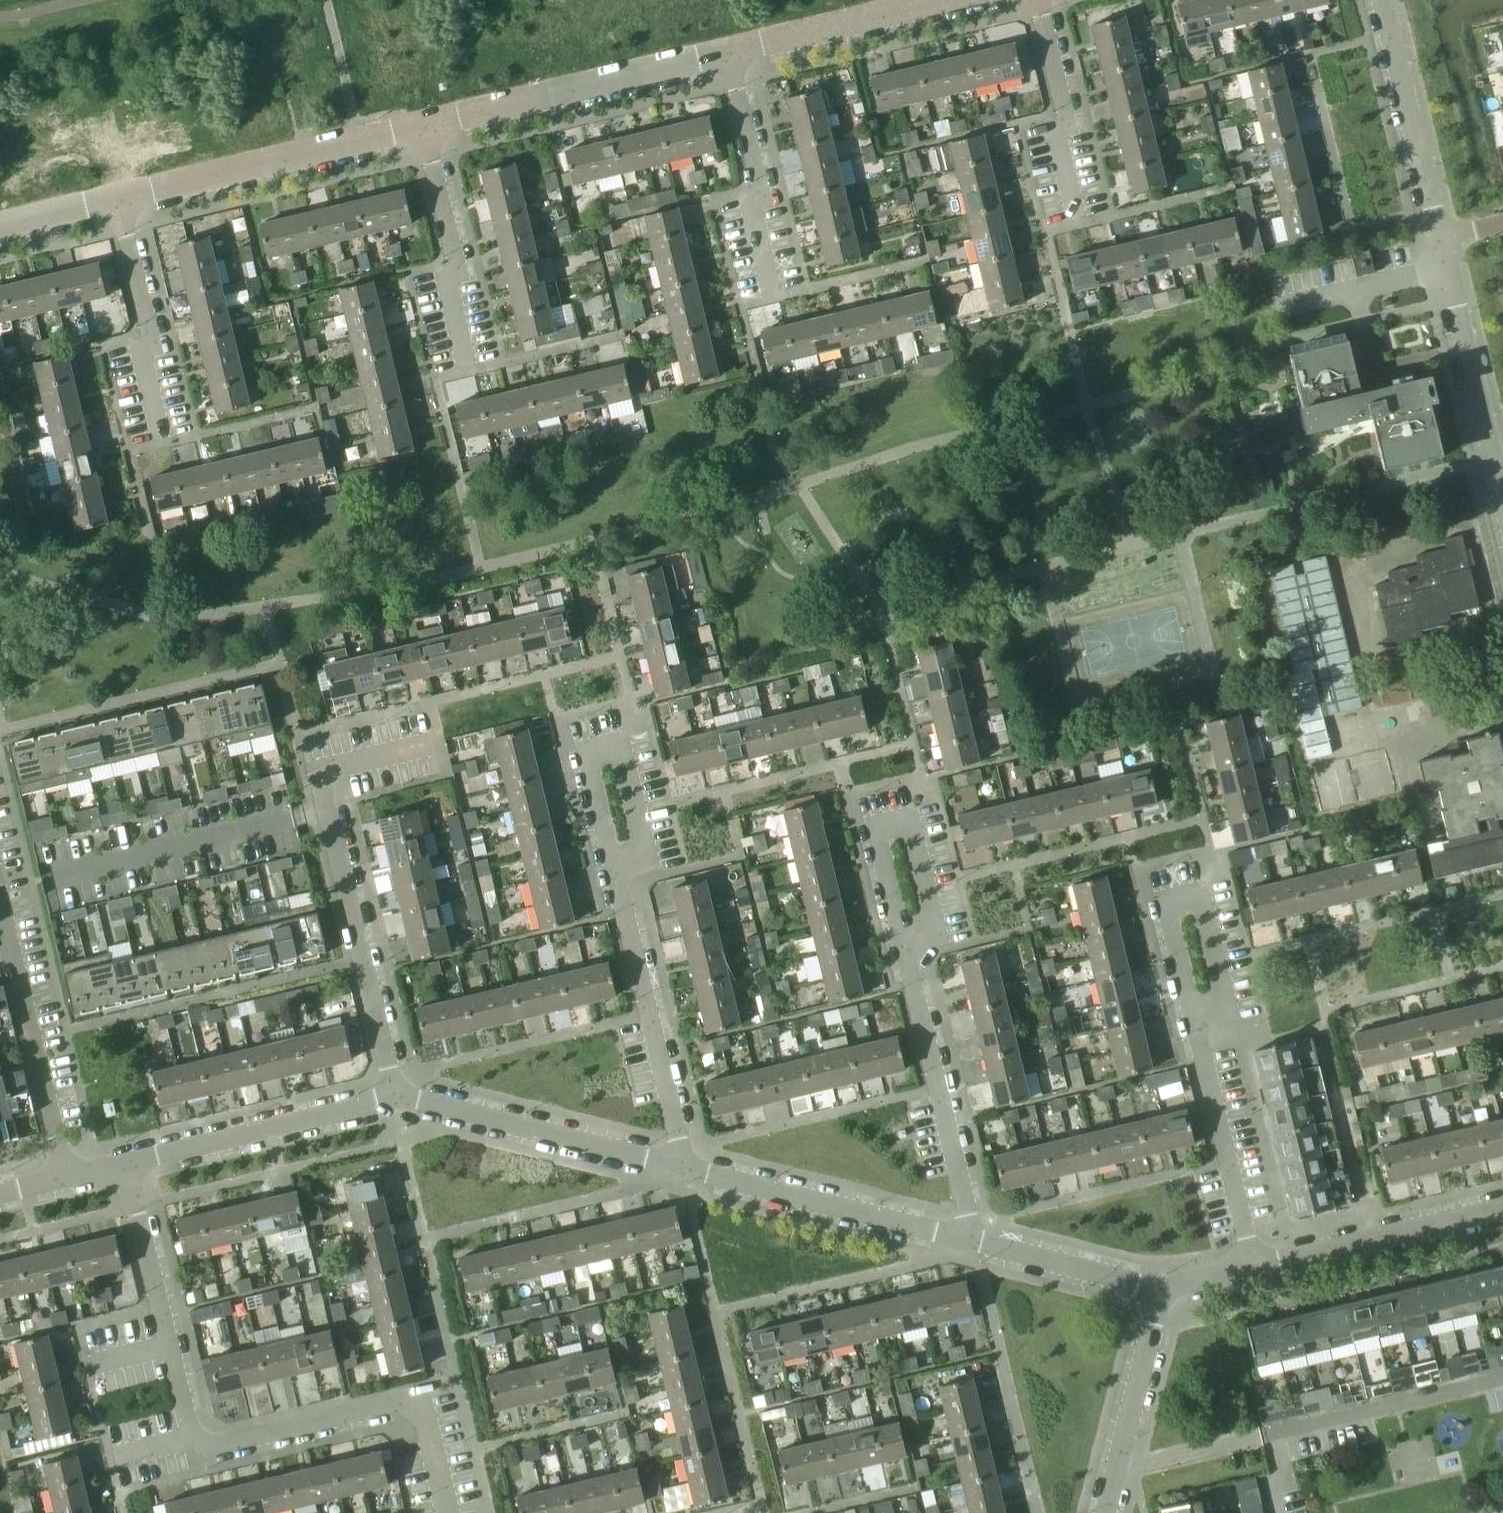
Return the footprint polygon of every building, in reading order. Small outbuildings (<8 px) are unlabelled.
[(1177,5),(1187,48),(1211,42),(1209,32),(1201,0),(1197,0),(1177,5)] [(1209,32),(1233,26),(1227,0),(1201,0),(1209,32)] [(1233,26),(1257,21),(1252,0),(1227,0),(1233,26)] [(1257,21),(1281,15),(1277,0),(1252,0),(1257,21)] [(1281,15),(1304,9),(1302,0),(1277,0),(1281,15)] [(1304,9),(1329,3),(1328,0),(1302,0),(1304,9)] [(1124,18),(1091,26),(1097,50),(1130,42),(1124,18)] [(1319,34),(1316,23),(1308,25),(1311,36),(1319,34)] [(1311,36),(1308,25),(1300,27),(1303,38),(1311,36)] [(1153,28),(1155,36),(1167,33),(1165,26),(1153,28)] [(1167,33),(1155,36),(1157,44),(1169,41),(1167,33)] [(1314,48),(1311,36),(1303,38),(1302,39),(1305,50),(1314,48)] [(1130,42),(1097,50),(1103,74),(1136,66),(1130,42)] [(1014,44),(989,50),(997,83),(1022,77),(1014,44)] [(1271,46),(1263,48),(1266,60),(1274,58),(1271,46)] [(1170,47),(1162,49),(1164,58),(1172,56),(1170,47)] [(1255,50),(1258,61),(1266,60),(1263,48),(1255,50)] [(989,50),(966,56),(974,89),(997,83),(989,50)] [(966,56),(942,61),(949,94),(974,89),(966,56)] [(1223,58),(1215,59),(1218,71),(1226,69),(1223,58)] [(1208,61),(1211,73),(1218,71),(1215,59),(1208,61)] [(942,61),(918,67),(926,100),(949,94),(942,61)] [(1280,64),(1247,72),(1253,96),(1286,88),(1280,64)] [(1136,66),(1103,74),(1109,98),(1142,90),(1136,66)] [(918,67),(894,73),(902,106),(926,100),(918,67)] [(894,73),(869,79),(877,112),(902,106),(894,73)] [(1165,77),(1167,84),(1179,81),(1177,74),(1165,77)] [(1220,79),(1209,82),(1210,90),(1222,87),(1220,79)] [(1179,81),(1167,84),(1169,92),(1181,89),(1179,81)] [(844,84),(849,102),(859,99),(855,82),(844,84)] [(1286,88),(1253,96),(1259,120),(1292,112),(1286,88)] [(819,91),(786,99),(792,123),(825,116),(834,113),(829,90),(820,92),(819,91)] [(1142,90),(1109,98),(1114,121),(1147,114),(1142,90)] [(1008,97),(1001,99),(1003,111),(1011,109),(1008,97)] [(860,99),(859,99),(849,102),(850,110),(862,107),(860,99)] [(996,113),(1003,111),(1001,99),(993,101),(996,113)] [(862,107),(850,110),(852,117),(864,114),(862,107)] [(1292,112),(1259,120),(1265,144),(1298,136),(1292,112)] [(1147,114),(1114,121),(1120,145),(1153,137),(1147,114)] [(825,116),(792,123),(798,147),(831,139),(825,116)] [(1199,118),(1201,126),(1212,123),(1211,116),(1199,118)] [(709,117),(685,123),(693,156),(717,150),(709,117)] [(947,119),(933,123),(937,138),(951,135),(949,128),(948,123),(947,119)] [(1218,122),(1220,130),(1232,127),(1230,119),(1218,122)] [(964,120),(956,122),(959,133),(967,131),(964,120)] [(951,135),(959,133),(956,122),(948,123),(949,128),(951,135)] [(685,123),(660,129),(668,162),(693,156),(685,123)] [(1212,123),(1201,126),(1203,134),(1214,131),(1212,123)] [(1232,127),(1220,130),(1222,138),(1234,135),(1232,127)] [(660,129),(637,135),(645,168),(668,162),(660,129)] [(916,131),(908,132),(911,144),(918,142),(916,131)] [(903,146),(911,144),(908,132),(900,134),(903,146)] [(637,135),(614,140),(622,173),(645,168),(637,135)] [(983,135),(934,147),(940,171),(955,167),(988,159),(983,135)] [(1298,136),(1265,144),(1270,167),(1303,159),(1298,136)] [(1153,137),(1120,145),(1126,169),(1159,162),(1153,137)] [(831,139),(798,147),(804,171),(837,163),(831,139)] [(614,140),(589,146),(597,179),(622,173),(614,140)] [(572,185),(597,179),(589,146),(564,152),(572,185)] [(860,149),(862,157),(874,155),(872,146),(860,149)] [(915,151),(903,154),(905,162),(908,161),(917,159),(915,151)] [(874,155),(862,157),(864,165),(876,161),(874,155)] [(908,161),(905,162),(909,178),(923,175),(919,158),(917,159),(908,161)] [(988,159),(955,167),(961,191),(994,183),(988,159)] [(1303,159),(1270,167),(1276,192),(1309,184),(1303,159)] [(1159,162),(1126,169),(1132,194),(1165,186),(1159,162)] [(1224,171),(1222,162),(1212,165),(1213,173),(1224,171)] [(837,163),(804,171),(809,195),(842,187),(837,163)] [(514,164),(481,172),(487,197),(520,189),(514,164)] [(1241,166),(1230,169),(1231,177),(1243,174),(1241,166)] [(703,170),(696,172),(699,184),(706,182),(703,170)] [(691,186),(699,184),(696,172),(688,174),(691,186)] [(543,176),(545,183),(557,181),(555,173),(543,176)] [(1245,182),(1243,174),(1231,177),(1233,185),(1245,182)] [(557,181),(545,183),(547,191),(558,188),(557,181)] [(994,183),(961,191),(967,216),(1000,208),(994,183)] [(1309,184),(1276,192),(1282,215),(1315,207),(1309,184)] [(842,187),(809,195),(815,218),(848,211),(842,187)] [(1249,187),(1235,190),(1237,201),(1252,197),(1249,187)] [(894,191),(896,199),(908,196),(906,188),(894,191)] [(520,189),(487,197),(493,221),(526,213),(520,189)] [(674,190),(658,193),(651,195),(654,207),(676,201),(674,190)] [(403,191),(380,196),(387,229),(411,224),(403,191)] [(914,195),(915,202),(927,200),(925,192),(914,195)] [(654,207),(651,195),(628,201),(628,202),(631,212),(654,207)] [(380,196),(356,202),(364,235),(387,229),(380,196)] [(908,196),(896,199),(898,206),(909,204),(908,196)] [(927,200),(915,202),(917,210),(929,207),(927,200)] [(356,202),(332,208),(340,241),(364,235),(356,202)] [(631,212),(628,202),(611,207),(614,217),(631,212)] [(614,217),(611,207),(611,205),(604,207),(607,218),(614,217)] [(596,209),(598,220),(607,218),(604,207),(596,209)] [(1315,207),(1282,215),(1288,240),(1321,232),(1315,207)] [(332,208),(309,213),(317,246),(340,241),(332,208)] [(1000,208),(967,216),(973,239),(1006,232),(1000,208)] [(677,209),(644,217),(650,241),(683,233),(677,209)] [(848,211),(815,218),(821,242),(854,235),(848,211)] [(309,213),(285,219),(292,252),(317,246),(309,213)] [(526,213),(493,221),(498,245),(531,237),(526,213)] [(1241,217),(1243,224),(1255,221),(1253,214),(1241,217)] [(1234,218),(1209,224),(1217,257),(1242,251),(1234,218)] [(267,258),(292,252),(285,219),(259,225),(267,258)] [(555,223),(557,230),(568,228),(566,220),(555,223)] [(1255,221),(1243,224),(1245,232),(1257,229),(1255,221)] [(1209,224),(1186,230),(1194,263),(1217,257),(1209,224)] [(598,228),(600,236),(612,233),(610,225),(598,228)] [(568,228),(557,230),(559,238),(570,235),(568,228)] [(1186,230),(1161,236),(1169,269),(1194,263),(1186,230)] [(1006,232),(973,239),(978,263),(1011,255),(1006,232)] [(683,233),(650,241),(656,264),(689,256),(683,233)] [(854,235),(821,242),(827,267),(860,259),(854,235)] [(1161,236),(1137,241),(1145,275),(1169,269),(1161,236)] [(209,237),(176,245),(182,270),(215,262),(209,237)] [(531,237),(498,245),(504,268),(537,260),(531,237)] [(919,245),(917,237),(906,239),(907,247),(919,245)] [(937,240),(925,243),(927,250),(938,248),(937,240)] [(1137,241),(1114,247),(1122,280),(1145,275),(1137,241)] [(399,243),(391,245),(394,257),(401,255),(399,243)] [(386,259),(394,257),(391,245),(383,247),(386,259)] [(238,248),(240,256),(251,253),(249,246),(238,248)] [(1114,247),(1090,253),(1098,286),(1122,280),(1114,247)] [(938,248),(927,250),(929,258),(940,255),(938,248)] [(1356,277),(1360,276),(1374,273),(1368,249),(1350,254),(1356,277)] [(251,253),(240,256),(241,264),(253,261),(251,253)] [(366,253),(356,255),(360,272),(370,269),(366,253)] [(1073,292),(1098,286),(1090,253),(1065,259),(1067,267),(1073,292)] [(1011,255),(978,263),(984,287),(1017,279),(1011,255)] [(689,256),(656,264),(661,289),(695,281),(689,256)] [(266,258),(258,260),(262,274),(270,273),(266,258)] [(352,259),(345,261),(348,273),(355,271),(352,259)] [(1065,259),(1057,261),(1059,269),(1067,267),(1065,259)] [(537,260),(504,268),(510,292),(543,284),(537,260)] [(348,273),(345,261),(337,263),(339,275),(348,273)] [(215,262),(182,270),(187,294),(220,286),(215,262)] [(589,264),(591,272),(602,269),(601,262),(589,264)] [(98,264),(74,270),(82,303),(106,297),(98,264)] [(620,265),(608,268),(610,275),(621,273),(620,265)] [(602,269),(591,272),(593,280),(604,277),(602,269)] [(74,270),(50,275),(58,308),(82,303),(74,270)] [(304,271),(297,273),(300,284),(307,282),(304,271)] [(300,284),(297,273),(289,275),(292,286),(300,284)] [(621,273),(610,275),(612,283),(623,280),(621,273)] [(50,275),(26,281),(34,314),(58,308),(50,275)] [(1017,279),(984,287),(990,312),(1023,304),(1017,279)] [(26,281),(2,287),(10,320),(34,314),(26,281)] [(695,281),(661,289),(667,312),(700,304),(695,281)] [(339,290),(345,314),(378,306),(372,282),(339,290)] [(1232,283),(1224,285),(1226,296),(1234,294),(1232,283)] [(543,284),(510,292),(515,316),(548,308),(543,284)] [(1219,298),(1226,296),(1224,285),(1216,286),(1219,298)] [(220,286),(187,294),(193,317),(226,309),(220,286)] [(0,287),(0,322),(10,320),(2,287),(0,287)] [(936,290),(938,298),(950,295),(948,288),(936,290)] [(1182,288),(1174,290),(1177,302),(1185,300),(1182,288)] [(1169,304),(1177,302),(1174,290),(1167,292),(1169,304)] [(928,292),(904,298),(912,331),(936,325),(928,292)] [(249,295),(251,303),(263,300),(261,293),(249,295)] [(950,295),(938,298),(940,306),(952,303),(950,295)] [(293,301),(295,309),(307,306),(305,298),(293,301)] [(904,298),(880,303),(888,336),(912,331),(904,298)] [(263,300),(251,303),(253,311),(265,308),(263,300)] [(1135,300),(1127,301),(1130,313),(1137,311),(1135,300)] [(1119,303),(1122,315),(1130,313),(1127,301),(1119,303)] [(880,303),(856,309),(864,342),(888,336),(880,303)] [(700,304),(667,312),(673,336),(706,328),(700,304)] [(378,306),(345,314),(351,338),(384,330),(378,306)] [(554,332),(548,308),(515,316),(521,340),(533,337),(536,347),(580,337),(576,323),(557,327),(558,331),(554,332)] [(226,309),(193,317),(199,341),(232,333),(226,309)] [(856,309),(833,315),(841,348),(864,342),(856,309)] [(602,321),(614,318),(612,310),(600,313),(602,321)] [(1079,313),(1081,325),(1089,323),(1087,311),(1079,313)] [(619,316),(621,323),(633,320),(631,313),(619,316)] [(1079,313),(1070,315),(1073,326),(1081,325),(1079,313)] [(833,315),(808,321),(816,354),(841,348),(833,315)] [(93,316),(86,318),(88,330),(96,328),(93,316)] [(81,332),(88,330),(86,318),(77,320),(81,332)] [(633,320),(621,323),(623,331),(635,328),(633,320)] [(808,321),(785,326),(793,359),(816,354),(808,321)] [(768,365),(793,359),(785,326),(760,332),(768,365)] [(706,328),(673,336),(679,360),(712,352),(706,328)] [(384,330),(351,338),(356,362),(390,355),(384,330)] [(232,333),(199,341),(204,365),(237,357),(232,333)] [(284,338),(286,345),(297,343),(295,335),(284,338)] [(48,339),(41,341),(44,353),(51,351),(48,339)] [(315,339),(303,342),(305,349),(317,346),(315,339)] [(1289,354),(1307,432),(1370,417),(1383,470),(1385,470),(1385,469),(1440,456),(1442,456),(1423,378),(1360,393),(1347,340),(1346,341),(1290,355),(1290,354),(1289,354)] [(36,355),(44,353),(41,341),(33,343),(36,355)] [(297,343),(286,345),(287,353),(299,351),(297,343)] [(317,346),(305,349),(307,357),(319,354),(317,346)] [(712,352),(679,360),(685,385),(718,377),(712,352)] [(390,355),(356,362),(362,386),(395,378),(390,355)] [(34,364),(40,387),(73,379),(67,356),(34,364)] [(926,356),(918,358),(921,370),(929,368),(926,356)] [(237,357),(204,365),(210,389),(243,381),(237,357)] [(913,371),(921,370),(918,358),(911,360),(913,371)] [(631,364),(632,371),(644,369),(642,361),(631,364)] [(877,362),(869,363),(872,375),(880,373),(877,362)] [(872,375),(869,363),(861,365),(864,377),(872,375)] [(623,365),(598,371),(606,404),(631,398),(623,365)] [(644,369),(632,371),(634,379),(646,376),(644,369)] [(598,371),(575,377),(583,410),(606,404),(598,371)] [(830,373),(821,375),(824,387),(832,385),(830,373)] [(824,387),(821,375),(814,377),(817,389),(824,387)] [(575,377),(551,382),(559,416),(583,410),(575,377)] [(395,378),(362,386),(368,410),(401,403),(395,378)] [(73,379),(40,387),(45,411),(78,403),(73,379)] [(243,381),(210,389),(216,414),(249,406),(243,381)] [(551,382),(527,388),(535,421),(559,416),(551,382)] [(309,391),(307,383),(296,386),(298,394),(309,391)] [(784,396),(781,384),(764,389),(767,400),(784,396)] [(315,389),(317,397),(328,394),(326,387),(315,389)] [(527,388),(503,394),(511,427),(535,421),(527,388)] [(646,393),(648,403),(670,398),(668,388),(646,393)] [(328,394),(317,397),(318,405),(330,402),(328,394)] [(503,394),(479,400),(487,433),(511,427),(503,394)] [(463,439),(487,433),(479,400),(455,405),(463,439)] [(78,403),(45,411),(51,435),(84,427),(78,403)] [(401,403),(368,410),(374,434),(407,426),(401,403)] [(10,412),(12,419),(24,416),(22,409),(10,412)] [(24,416),(12,419),(14,427),(26,425),(24,416)] [(407,426),(374,434),(379,458),(412,450),(407,426)] [(84,427),(51,435),(57,459),(90,451),(84,427)] [(620,429),(613,431),(615,443),(623,441),(620,429)] [(608,445),(615,443),(613,431),(605,433),(608,445)] [(326,437),(328,445),(340,442),(338,434),(326,437)] [(572,435),(564,437),(567,448),(574,447),(572,435)] [(567,448),(564,437),(556,439),(559,450),(567,448)] [(318,438),(294,444),(301,477),(326,471),(318,438)] [(340,442),(328,445),(330,452),(342,450),(340,442)] [(294,444),(271,450),(278,483),(301,477),(294,444)] [(524,446),(516,448),(519,460),(527,458),(524,446)] [(519,460),(516,448),(509,450),(512,462),(519,460)] [(271,450),(246,456),(254,489),(278,483),(271,450)] [(90,451),(57,459),(63,483),(96,475),(90,451)] [(246,456),(222,461),(230,494),(254,489),(246,456)] [(33,457),(22,460),(23,467),(35,464),(33,457)] [(468,460),(471,472),(479,470),(476,458),(468,460)] [(222,461),(198,467),(206,500),(230,494),(222,461)] [(35,464),(23,467),(26,475),(37,472),(35,464)] [(198,467),(174,473),(182,506),(206,500),(198,467)] [(174,473),(150,479),(158,512),(182,506),(174,473)] [(96,475),(63,483),(68,507),(101,499),(96,475)] [(101,499),(68,507),(74,532),(107,524),(101,499)] [(316,503),(308,505),(311,516),(318,515),(316,503)] [(45,505),(33,508),(35,515),(46,512),(45,505)] [(300,507),(303,518),(311,516),(308,505),(300,507)] [(266,508),(259,510),(262,522),(269,520),(266,508)] [(251,512),(254,524),(262,522),(259,510),(251,512)] [(46,512),(35,515),(37,523),(49,520),(46,512)] [(219,520),(211,522),(214,534),(222,532),(219,520)] [(203,524),(206,535),(214,534),(211,522),(203,524)] [(198,525),(187,528),(188,533),(190,540),(201,537),(198,525)] [(187,528),(171,532),(173,544),(190,540),(188,533),(187,528)] [(163,534),(165,545),(173,544),(171,532),(163,534)] [(1478,606),(1463,544),(1461,535),(1443,539),(1446,549),(1415,556),(1417,565),(1405,569),(1404,568),(1387,572),(1389,582),(1375,585),(1390,647),(1422,640),(1419,630),(1450,623),(1448,614),(1478,606)] [(1292,563),(1268,568),(1294,673),(1317,667),(1329,714),(1362,706),(1325,554),(1301,560),(1304,572),(1295,574),(1292,563)] [(660,568),(627,576),(633,601),(666,593),(660,568)] [(692,578),(693,586),(705,583),(703,576),(692,578)] [(539,579),(531,581),(534,593),(542,591),(539,579)] [(531,581),(523,583),(526,595),(534,593),(531,581)] [(705,583),(693,586),(695,594),(707,591),(705,583)] [(491,591),(484,593),(486,604),(494,603),(491,591)] [(484,593),(476,595),(478,606),(486,604),(484,593)] [(666,593),(633,601),(639,624),(672,617),(666,593)] [(443,602),(436,604),(439,616),(447,614),(443,602)] [(439,616),(436,604),(428,606),(431,618),(439,616)] [(563,608),(539,614),(547,647),(571,641),(563,608)] [(396,614),(388,616),(391,628),(399,626),(396,614)] [(539,614),(515,620),(523,653),(547,647),(539,614)] [(391,628),(388,616),(380,618),(383,629),(391,628)] [(672,617),(639,624),(645,649),(678,641),(672,617)] [(346,619),(339,621),(342,633),(349,631),(346,619)] [(515,620),(491,625),(499,659),(523,653),(515,620)] [(342,633),(339,621),(331,623),(334,635),(342,633)] [(491,625),(468,631),(475,664),(499,659),(491,625)] [(697,628),(699,636),(711,633),(709,625),(697,628)] [(468,631),(444,637),(452,670),(475,664),(468,631)] [(711,633),(699,636),(701,643),(713,640),(711,633)] [(444,637),(420,643),(428,676),(452,670),(444,637)] [(678,641),(645,649),(650,672),(683,664),(678,641)] [(949,641),(916,649),(922,673),(955,665),(949,641)] [(420,643),(396,648),(404,682),(428,676),(420,643)] [(396,648),(372,654),(380,687),(404,682),(396,648)] [(981,651),(983,659),(994,656),(992,648),(981,651)] [(372,654),(348,660),(356,693),(380,687),(372,654)] [(994,656),(983,659),(984,667),(996,664),(994,656)] [(348,660),(324,666),(332,699),(356,693),(348,660)] [(834,661),(826,663),(829,674),(837,672),(834,661)] [(829,674),(826,663),(818,665),(821,677),(829,674)] [(683,664),(650,672),(656,696),(689,688),(683,664)] [(821,677),(818,665),(802,669),(805,680),(821,677)] [(955,665),(922,673),(928,697),(961,689),(955,665)] [(709,675),(710,683),(722,680),(720,672),(709,675)] [(787,679),(779,681),(782,692),(790,691),(787,679)] [(779,681),(772,682),(774,694),(782,692),(779,681)] [(273,734),(263,691),(261,684),(254,686),(253,684),(237,688),(249,740),(273,734)] [(249,740),(237,688),(235,689),(236,690),(231,692),(230,690),(214,694),(224,736),(223,736),(225,746),(249,740)] [(961,689),(928,697),(934,722),(967,714),(961,689)] [(739,690),(732,692),(735,704),(742,702),(739,690)] [(735,704),(732,692),(724,694),(727,706),(735,704)] [(876,701),(874,693),(867,695),(869,702),(876,701)] [(224,736),(214,694),(213,694),(213,696),(208,697),(208,695),(192,699),(202,741),(223,736),(224,736)] [(690,696),(683,698),(685,710),(693,708),(690,696)] [(860,696),(836,702),(844,735),(868,729),(860,696)] [(683,698),(675,700),(678,712),(685,710),(683,698)] [(202,741),(192,699),(190,700),(190,701),(186,703),(185,701),(169,705),(179,747),(202,741)] [(986,701),(988,709),(1000,706),(998,699),(986,701)] [(836,702),(812,708),(820,741),(844,735),(836,702)] [(162,706),(146,710),(156,752),(158,762),(181,757),(179,747),(169,705),(167,705),(168,707),(163,708),(162,706)] [(1001,714),(1000,706),(988,709),(990,717),(1001,714)] [(812,708),(787,714),(795,747),(820,741),(812,708)] [(156,752),(146,710),(144,711),(145,712),(140,714),(140,712),(123,716),(133,758),(156,752)] [(787,714),(764,720),(771,752),(795,747),(787,714)] [(967,714),(934,722),(939,745),(972,737),(967,714)] [(1005,729),(1001,714),(990,717),(993,732),(1005,729)] [(1205,723),(1211,747),(1244,739),(1239,715),(1205,723)] [(133,758),(123,716),(122,716),(122,718),(117,719),(117,717),(100,721),(110,763),(133,758)] [(764,720),(740,725),(748,758),(771,752),(764,720)] [(110,763),(100,721),(99,722),(99,723),(95,725),(94,723),(78,727),(88,769),(110,763)] [(1263,727),(1265,734),(1277,731),(1275,724),(1263,727)] [(740,725),(716,731),(724,764),(748,758),(740,725)] [(56,732),(55,733),(67,784),(70,797),(93,792),(88,769),(78,727),(61,731),(61,733),(56,734),(56,732)] [(527,730),(484,740),(490,765),(500,763),(533,755),(527,730)] [(1465,739),(1465,740),(1466,740),(1469,752),(1450,756),(1450,753),(1448,754),(1419,761),(1417,761),(1425,793),(1427,793),(1426,792),(1438,790),(1442,808),(1440,809),(1440,810),(1447,839),(1447,840),(1426,845),(1434,878),(1502,861),(1502,830),(1498,827),(1496,819),(1502,817),(1502,768),(1502,764),(1502,758),(1497,733),(1498,733),(1497,731),(1488,733),(1488,730),(1483,731),(1484,734),(1465,739)] [(716,731),(692,737),(700,770),(724,764),(716,731)] [(1277,731),(1265,734),(1267,742),(1279,739),(1277,731)] [(67,784),(55,733),(38,737),(38,738),(33,739),(33,738),(32,738),(44,789),(67,784)] [(1122,735),(1115,737),(1118,749),(1125,747),(1122,735)] [(692,737),(668,743),(676,776),(700,770),(692,737)] [(972,737),(939,745),(945,770),(978,762),(972,737)] [(1107,739),(1110,751),(1118,749),(1115,737),(1107,739)] [(44,789),(32,738),(15,742),(15,744),(8,745),(20,795),(44,789)] [(1244,739),(1211,747),(1217,771),(1250,763),(1244,739)] [(998,749),(1000,757),(1011,754),(1009,746),(998,749)] [(1076,753),(1069,754),(1072,766),(1079,764),(1076,753)] [(1069,754),(1061,756),(1064,768),(1072,766),(1069,754)] [(533,755),(500,763),(505,786),(539,778),(533,755)] [(463,763),(465,771),(477,768),(475,760),(463,763)] [(1250,763),(1217,771),(1223,795),(1256,787),(1250,763)] [(1028,764),(1021,766),(1024,778),(1031,776),(1028,764)] [(1021,766),(1015,767),(1013,768),(1016,780),(1024,778),(1021,766)] [(477,768),(465,771),(467,779),(479,776),(477,768)] [(979,770),(972,771),(975,783),(982,781),(979,770)] [(1149,770),(1124,776),(1132,809),(1157,803),(1149,770)] [(972,771),(964,773),(967,785),(975,783),(972,771)] [(1275,774),(1277,782),(1288,779),(1287,772),(1275,774)] [(273,786),(270,776),(259,779),(261,789),(273,786)] [(1124,776),(1101,781),(1109,815),(1132,809),(1124,776)] [(539,778),(505,786),(511,810),(544,802),(539,778)] [(261,789),(259,779),(247,782),(249,792),(261,789)] [(1288,779),(1277,782),(1279,790),(1290,787),(1288,779)] [(1101,781),(1077,787),(1085,820),(1109,815),(1101,781)] [(227,797),(225,787),(213,790),(216,800),(227,797)] [(1077,787),(1054,793),(1062,826),(1085,820),(1077,787)] [(1256,787),(1223,795),(1229,819),(1262,811),(1256,787)] [(216,800),(213,790),(202,793),(204,803),(216,800)] [(1054,793),(1029,799),(1037,832),(1062,826),(1054,793)] [(784,802),(786,810),(814,804),(812,796),(784,802)] [(182,808),(180,798),(168,801),(170,811),(182,808)] [(1029,799),(1006,804),(1014,838),(1037,832),(1029,799)] [(170,811),(168,801),(156,804),(159,814),(170,811)] [(544,802),(511,810),(517,834),(550,826),(544,802)] [(814,804),(786,810),(783,811),(789,836),(822,828),(816,803),(814,804)] [(1006,804),(982,810),(989,843),(1014,838),(1006,804)] [(136,819),(134,809),(122,812),(125,822),(136,819)] [(956,816),(965,849),(989,843),(982,810),(956,816)] [(416,811),(379,819),(384,841),(421,832),(416,811)] [(475,811),(463,814),(465,821),(476,819),(475,811)] [(1262,811),(1229,819),(1234,843),(1268,835),(1262,811)] [(1404,811),(1396,812),(1399,824),(1407,822),(1404,811)] [(125,822),(122,812),(111,815),(113,825),(125,822)] [(446,818),(447,826),(459,823),(457,815),(446,818)] [(102,827),(100,818),(88,820),(90,830),(102,827)] [(476,819),(465,821),(467,829),(478,826),(476,819)] [(1300,828),(1298,820),(1287,823),(1289,831),(1300,828)] [(459,823),(447,826),(449,833),(461,831),(459,823)] [(68,836),(65,826),(54,829),(56,838),(68,836)] [(550,826),(517,834),(523,858),(556,850),(550,826)] [(1365,826),(1357,828),(1360,840),(1368,838),(1365,826)] [(822,828),(789,836),(795,860),(828,852),(822,828)] [(1357,828),(1350,830),(1353,842),(1360,840),(1357,828)] [(56,838),(54,829),(42,832),(44,841),(56,838)] [(421,832),(384,841),(390,864),(427,855),(421,832)] [(765,841),(763,834),(751,837),(753,844),(765,841)] [(1317,838),(1310,840),(1313,851),(1320,849),(1317,838)] [(1305,853),(1313,851),(1310,840),(1302,841),(1305,853)] [(767,849),(765,841),(753,844),(755,852),(767,849)] [(1269,844),(1260,846),(1263,857),(1271,855),(1269,844)] [(1260,846),(1252,847),(1255,859),(1263,857),(1260,846)] [(1414,849),(1389,855),(1397,888),(1422,882),(1414,849)] [(556,850),(523,858),(529,881),(562,873),(556,850)] [(828,852),(795,860),(800,884),(833,876),(828,852)] [(427,855),(390,864),(396,888),(432,879),(427,855)] [(1389,855),(1365,861),(1373,894),(1397,888),(1389,855)] [(292,867),(290,857),(278,860),(281,870),(292,867)] [(486,859),(475,862),(476,869),(488,866),(486,859)] [(281,870),(278,860),(267,863),(269,873),(281,870)] [(1365,861),(1342,866),(1350,899),(1373,894),(1365,861)] [(457,866),(459,873),(471,870),(469,863),(457,866)] [(488,866),(476,869),(479,877),(490,874),(488,866)] [(1342,866),(1318,872),(1326,905),(1350,899),(1342,866)] [(247,878),(244,868),(233,871),(235,881),(247,878)] [(762,881),(760,873),(757,874),(756,869),(749,871),(752,888),(764,885),(763,880),(762,881)] [(471,870),(459,873),(461,881),(473,878),(471,870)] [(1318,872),(1294,878),(1302,911),(1326,905),(1318,872)] [(562,873),(529,881),(535,906),(567,898),(562,873)] [(224,884),(221,874),(210,877),(212,886),(224,884)] [(833,876),(800,884),(806,907),(839,899),(833,876)] [(212,886),(210,877),(198,880),(200,889),(212,886)] [(1105,877),(1072,885),(1077,908),(1110,900),(1105,877)] [(1294,878),(1270,884),(1277,917),(1302,911),(1294,878)] [(432,879),(396,888),(401,912),(438,903),(432,879)] [(705,880),(672,889),(677,913),(710,905),(705,880)] [(1270,884),(1248,889),(1246,889),(1254,922),(1277,917),(1270,884)] [(178,895),(176,885),(164,888),(166,897),(178,895)] [(766,892),(764,885),(752,888),(754,895),(766,892)] [(166,897),(164,888),(152,891),(155,900),(166,897)] [(735,891),(736,899),(748,896),(746,888),(735,891)] [(768,900),(766,892),(754,895),(756,903),(764,901),(768,900)] [(133,906),(130,896),(119,899),(121,908),(133,906)] [(748,896),(736,899),(738,907),(750,904),(748,896)] [(567,898),(535,906),(540,930),(573,922),(567,898)] [(121,908),(119,899),(107,902),(109,911),(121,908)] [(839,899),(806,907),(812,930),(845,922),(839,899)] [(1110,900),(1077,908),(1083,932),(1116,924),(1110,900)] [(767,916),(764,901),(756,903),(762,929),(766,928),(764,917),(767,916)] [(438,903),(401,912),(407,936),(444,927),(438,903)] [(326,953),(318,919),(314,904),(290,909),(302,961),(319,957),(319,955),(326,953)] [(710,905),(677,913),(683,936),(716,928),(710,905)] [(498,906),(486,909),(488,917),(500,915),(498,906)] [(87,917),(85,907),(73,910),(75,919),(87,917)] [(1041,910),(1042,916),(1054,914),(1053,908),(1041,910)] [(290,909),(267,915),(280,966),(296,962),(296,960),(301,959),(301,961),(302,961),(290,909)] [(75,919),(73,910),(61,913),(64,922),(75,919)] [(469,914),(471,921),(482,918),(480,911),(469,914)] [(1054,914),(1042,916),(1044,927),(1056,924),(1054,914)] [(267,915),(245,920),(247,930),(257,972),(274,968),(273,966),(278,965),(278,966),(280,966),(267,915)] [(500,915),(488,917),(490,925),(502,922),(500,915)] [(482,918),(471,921),(473,929),(484,926),(482,918)] [(845,922),(812,930),(817,954),(850,946),(845,922)] [(1116,924),(1083,932),(1089,957),(1122,949),(1116,924)] [(444,927),(407,936),(413,960),(450,951),(444,927)] [(581,927),(574,929),(576,941),(584,939),(581,927)] [(716,928),(683,936),(689,960),(722,952),(716,928)] [(576,941),(574,929),(566,931),(569,943),(576,941)] [(257,972),(247,930),(223,935),(233,977),(235,977),(235,975),(240,974),(240,976),(257,972)] [(775,931),(764,934),(765,941),(777,939),(775,931)] [(233,977),(223,935),(201,941),(211,983),(212,982),(212,981),(217,980),(217,981),(233,977)] [(746,938),(748,946),(759,943),(758,936),(746,938)] [(533,938),(526,940),(529,952),(536,950),(533,938)] [(777,939),(765,941),(767,949),(779,947),(777,939)] [(529,952),(526,940),(518,942),(521,954),(529,952)] [(211,983),(201,941),(178,946),(188,988),(190,988),(189,986),(194,985),(195,987),(211,983)] [(761,951),(759,943),(748,946),(750,954),(761,951)] [(188,988),(178,946),(155,952),(166,994),(167,993),(167,992),(171,991),(172,992),(188,988)] [(850,946),(817,954),(823,979),(856,971),(850,946)] [(1122,949),(1089,957),(1095,980),(1128,972),(1122,949)] [(486,950),(479,952),(482,963),(489,961),(486,950)] [(765,967),(761,951),(750,954),(753,970),(765,967)] [(166,994),(155,952),(132,957),(142,999),(144,999),(144,997),(149,996),(149,998),(166,994)] [(482,963),(479,952),(471,954),(474,965),(482,963)] [(722,952),(689,960),(694,984),(727,976),(722,952)] [(110,963),(111,962),(109,953),(85,959),(97,1010),(99,1010),(98,1008),(103,1007),(104,1009),(120,1005),(110,963)] [(994,954),(961,962),(966,987),(1000,979),(994,954)] [(132,957),(111,962),(110,963),(120,1005),(121,1004),(121,1003),(126,1002),(126,1003),(142,999),(132,957)] [(1052,958),(1040,961),(1042,968),(1054,966),(1052,958)] [(97,1010),(85,959),(60,965),(64,981),(72,1014),(80,1012),(81,1014),(97,1010)] [(438,962),(430,964),(433,975),(441,973),(438,962)] [(1023,965),(1025,972),(1037,970),(1035,962),(1023,965)] [(607,963),(583,969),(591,1002),(615,996),(607,963)] [(433,975),(430,964),(423,966),(426,977),(433,975)] [(1054,966),(1042,968),(1044,977),(1056,974),(1054,966)] [(583,969),(560,974),(568,1007),(591,1002),(583,969)] [(1037,970),(1025,972),(1027,981),(1039,978),(1037,970)] [(856,971),(823,979),(829,1003),(862,995),(856,971)] [(1128,972),(1095,980),(1101,1004),(1134,996),(1128,972)] [(560,974),(535,980),(543,1013),(568,1007),(560,974)] [(727,976),(694,984),(700,1008),(733,1000),(727,976)] [(786,979),(775,982),(777,990),(788,987),(786,979)] [(1000,979),(966,987),(972,1010),(1005,1002),(1000,979)] [(535,980),(512,986),(520,1019),(543,1013),(535,980)] [(757,986),(759,994),(771,991),(769,984),(757,986)] [(13,1029),(3,985),(0,986),(0,1032),(13,1029)] [(316,986),(308,988),(311,999),(319,997),(316,986)] [(512,986),(488,991),(496,1024),(520,1019),(512,986)] [(788,987),(777,990),(778,998),(790,995),(788,987)] [(308,988),(301,990),(304,1001),(311,999),(308,988)] [(488,991),(464,997),(472,1030),(496,1024),(488,991)] [(773,999),(771,991),(759,994),(761,1002),(773,999)] [(285,993),(273,996),(275,1008),(280,1007),(288,1005),(285,993)] [(1134,996),(1101,1004),(1106,1028),(1139,1020),(1134,996)] [(269,997),(261,999),(264,1011),(272,1009),(269,997)] [(464,997),(440,1003),(448,1036),(472,1030),(464,997)] [(261,999),(237,1005),(240,1017),(264,1011),(261,999)] [(775,1007),(773,999),(761,1002),(763,1010),(775,1007)] [(1472,1005),(1480,1038),(1502,1032),(1502,1029),(1496,999),(1472,1005)] [(733,1000),(700,1008),(706,1033),(739,1025),(733,1000)] [(870,1002),(863,1003),(866,1015),(873,1013),(870,1002)] [(1005,1002),(972,1010),(978,1033),(1011,1025),(1005,1002)] [(440,1003),(415,1009),(423,1042),(448,1036),(440,1003)] [(866,1015),(863,1003),(855,1005),(858,1017),(866,1015)] [(237,1005),(213,1011),(216,1023),(240,1017),(237,1005)] [(288,1005),(280,1007),(282,1017),(290,1015),(288,1005)] [(1064,1005),(1052,1008),(1054,1015),(1065,1012),(1064,1005)] [(1472,1005),(1448,1011),(1456,1044),(1480,1038),(1472,1005)] [(1035,1012),(1037,1019),(1048,1016),(1047,1009),(1035,1012)] [(216,1023),(213,1011),(190,1016),(193,1028),(216,1023)] [(1448,1011),(1425,1017),(1433,1049),(1456,1044),(1448,1011)] [(1065,1012),(1054,1015),(1056,1024),(1068,1021),(1065,1012)] [(823,1013),(815,1015),(818,1027),(825,1025),(823,1013)] [(172,1015),(163,1017),(166,1029),(175,1027),(172,1015)] [(818,1027),(815,1015),(807,1017),(810,1029),(818,1027)] [(1048,1016),(1037,1019),(1039,1027),(1051,1024),(1048,1016)] [(163,1017),(156,1019),(158,1030),(166,1029),(163,1017)] [(1425,1017),(1400,1022),(1408,1055),(1433,1049),(1425,1017)] [(1139,1020),(1106,1028),(1112,1052),(1145,1044),(1139,1020)] [(1400,1022),(1376,1028),(1384,1061),(1408,1055),(1400,1022)] [(775,1025),(767,1027),(770,1039),(778,1037),(775,1025)] [(1011,1025),(978,1033),(983,1056),(1016,1048),(1011,1025)] [(344,1026),(319,1032),(327,1065),(351,1059),(344,1026)] [(770,1039),(767,1027),(760,1029),(762,1040),(770,1039)] [(1360,1067),(1384,1061),(1376,1028),(1352,1034),(1360,1067)] [(319,1032),(296,1038),(304,1071),(327,1065),(319,1032)] [(727,1036),(719,1038),(722,1050),(730,1048),(727,1036)] [(896,1036),(872,1042),(880,1075),(904,1069),(896,1036)] [(296,1038),(272,1044),(280,1077),(304,1071),(296,1038)] [(719,1038),(712,1040),(714,1052),(722,1050),(719,1038)] [(1312,1038),(1253,1051),(1260,1079),(1318,1065),(1312,1038)] [(872,1042),(848,1048),(856,1081),(880,1075),(872,1042)] [(272,1044),(248,1049),(256,1082),(280,1077),(272,1044)] [(1145,1044),(1112,1052),(1118,1077),(1151,1069),(1145,1044)] [(848,1048),(824,1054),(832,1087),(856,1081),(848,1048)] [(1016,1048),(983,1056),(989,1081),(1022,1073),(1016,1048)] [(248,1049),(224,1055),(232,1088),(256,1082),(248,1049)] [(1076,1052),(1064,1055),(1066,1063),(1078,1060),(1076,1052)] [(824,1054),(801,1059),(808,1093),(832,1087),(824,1054)] [(224,1055),(201,1061),(209,1094),(232,1088),(224,1055)] [(1047,1059),(1048,1067),(1060,1064),(1058,1057),(1047,1059)] [(801,1059),(777,1065),(785,1098),(808,1093),(801,1059)] [(1078,1060),(1066,1063),(1068,1071),(1080,1068),(1078,1060)] [(201,1061),(176,1067),(184,1100),(209,1094),(201,1061)] [(1060,1064),(1048,1067),(1050,1075),(1062,1072),(1060,1064)] [(18,1139),(13,1118),(34,1113),(23,1069),(2,1074),(0,1065),(0,1143),(18,1139)] [(777,1065),(752,1071),(760,1104),(785,1098),(777,1065)] [(1318,1065),(1260,1079),(1267,1107),(1325,1092),(1318,1065)] [(176,1067),(151,1073),(159,1106),(184,1100),(176,1067)] [(1470,1068),(1462,1070),(1465,1082),(1473,1080),(1470,1068)] [(1454,1072),(1457,1084),(1465,1082),(1462,1070),(1454,1072)] [(752,1071),(728,1077),(736,1110),(760,1104),(752,1071)] [(1022,1073),(989,1081),(995,1106),(1028,1098),(1022,1073)] [(1160,1074),(1152,1076),(1155,1088),(1163,1086),(1160,1074)] [(1152,1076),(1145,1078),(1147,1090),(1155,1088),(1152,1076)] [(728,1077),(704,1083),(712,1116),(736,1110),(728,1077)] [(1422,1080),(1415,1082),(1417,1094),(1425,1092),(1422,1080)] [(1498,1080),(1490,1082),(1493,1094),(1501,1092),(1498,1080)] [(1410,1095),(1407,1084),(1406,1082),(1390,1086),(1394,1099),(1410,1095)] [(1410,1095),(1417,1094),(1415,1082),(1407,1084),(1410,1095)] [(1490,1082),(1482,1084),(1485,1096),(1493,1094),(1490,1082)] [(1363,1145),(1348,1084),(1339,1086),(1354,1147),(1363,1145)] [(1112,1086),(1105,1088),(1108,1099),(1115,1098),(1112,1086)] [(1394,1099),(1390,1086),(1374,1090),(1375,1092),(1377,1103),(1394,1099)] [(1108,1099),(1105,1088),(1096,1090),(1099,1101),(1108,1099)] [(1325,1092),(1267,1107),(1273,1133),(1332,1119),(1325,1092)] [(1369,1105),(1377,1103),(1375,1092),(1367,1093),(1369,1105)] [(1451,1092),(1443,1093),(1446,1105),(1453,1103),(1451,1092)] [(1443,1093),(1435,1095),(1438,1107),(1446,1105),(1443,1093)] [(1064,1098),(1057,1099),(1060,1111),(1067,1109),(1064,1098)] [(1060,1111),(1057,1099),(1049,1102),(1052,1113),(1060,1111)] [(1419,1099),(1403,1103),(1406,1115),(1422,1111),(1419,1099)] [(115,1115),(113,1103),(103,1105),(106,1117),(115,1115)] [(1406,1115),(1403,1103),(1395,1105),(1398,1117),(1406,1115)] [(1390,1119),(1398,1117),(1395,1105),(1387,1107),(1390,1119)] [(1017,1109),(1009,1111),(1012,1123),(1019,1121),(1017,1109)] [(1196,1137),(1203,1135),(1197,1109),(1189,1111),(1196,1137)] [(1186,1110),(1162,1115),(1170,1149),(1193,1143),(1186,1110)] [(1012,1123),(1009,1111),(1001,1113),(1004,1125),(1012,1123)] [(1162,1115),(1138,1121),(1146,1154),(1170,1149),(1162,1115)] [(1332,1119),(1273,1133),(1280,1162),(1338,1148),(1332,1119)] [(1476,1125),(1484,1158),(1502,1153),(1502,1135),(1499,1120),(1476,1125)] [(1138,1121),(1114,1127),(1122,1160),(1146,1154),(1138,1121)] [(1476,1125),(1452,1131),(1460,1164),(1484,1158),(1476,1125)] [(1114,1127),(1091,1133),(1099,1166),(1122,1160),(1114,1127)] [(1452,1131),(1428,1137),(1436,1169),(1460,1164),(1452,1131)] [(1091,1133),(1067,1138),(1075,1171),(1099,1166),(1091,1133)] [(1428,1137),(1404,1142),(1412,1175),(1436,1169),(1428,1137)] [(1067,1138),(1042,1144),(1050,1177),(1075,1171),(1067,1138)] [(1388,1181),(1412,1175),(1404,1142),(1380,1148),(1388,1181)] [(1042,1144),(1018,1150),(1026,1183),(1050,1177),(1042,1144)] [(1338,1148),(1280,1162),(1287,1189),(1345,1175),(1338,1148)] [(1018,1150),(994,1156),(1001,1189),(1026,1183),(1018,1150)] [(377,1175),(344,1183),(350,1208),(383,1200),(377,1175)] [(1345,1175),(1287,1189),(1293,1216),(1352,1202),(1345,1175)] [(296,1192),(272,1197),(280,1230),(282,1240),(307,1234),(304,1225),(296,1192)] [(272,1197),(248,1203),(256,1236),(280,1230),(272,1197)] [(383,1200),(350,1208),(355,1232),(389,1224),(383,1200)] [(248,1203),(224,1209),(232,1242),(256,1236),(248,1203)] [(307,1210),(308,1218),(320,1215),(318,1207),(307,1210)] [(674,1207),(650,1213),(658,1246),(682,1240),(674,1207)] [(224,1209),(200,1215),(208,1247),(232,1242),(224,1209)] [(650,1213),(626,1218),(634,1252),(658,1246),(650,1213)] [(200,1215),(176,1220),(183,1253),(208,1247),(200,1215)] [(320,1215),(308,1218),(310,1225),(322,1223),(320,1215)] [(626,1218),(602,1224),(610,1257),(634,1252),(626,1218)] [(389,1224),(355,1232),(361,1256),(394,1248),(389,1224)] [(602,1224),(578,1230),(586,1263),(610,1257),(602,1224)] [(578,1230),(555,1236),(562,1269),(586,1263),(578,1230)] [(115,1235),(91,1241),(99,1274),(123,1268),(115,1235)] [(555,1236),(531,1241),(539,1274),(541,1285),(565,1279),(562,1269),(555,1236)] [(91,1241),(67,1246),(75,1280),(99,1274),(91,1241)] [(531,1241),(507,1247),(514,1280),(539,1274),(531,1241)] [(67,1246),(42,1252),(50,1285),(75,1280),(67,1246)] [(507,1247),(482,1253),(490,1286),(514,1280),(507,1247)] [(394,1248),(361,1256),(367,1280),(400,1272),(394,1248)] [(42,1252),(18,1258),(26,1291),(50,1285),(42,1252)] [(482,1253),(458,1259),(466,1292),(490,1286),(482,1253)] [(318,1258),(320,1266),(332,1263),(330,1255),(318,1258)] [(661,1260),(664,1273),(674,1271),(671,1257),(661,1260)] [(0,1263),(0,1288),(2,1297),(26,1291),(18,1258),(0,1263)] [(332,1263),(320,1266),(322,1273),(334,1270),(332,1263)] [(1490,1268),(1499,1307),(1502,1306),(1502,1265),(1490,1268)] [(297,1267),(289,1269),(292,1281),(300,1279),(297,1267)] [(1499,1307),(1490,1268),(1466,1274),(1475,1313),(1499,1307)] [(284,1282),(292,1281),(289,1269),(281,1271),(284,1282)] [(680,1269),(674,1271),(664,1273),(667,1285),(683,1281),(680,1269)] [(400,1272),(367,1280),(373,1304),(406,1296),(400,1272)] [(667,1285),(664,1273),(657,1275),(659,1287),(667,1285)] [(1475,1313),(1466,1274),(1441,1280),(1451,1318),(1475,1313)] [(249,1278),(241,1280),(244,1292),(252,1290),(249,1278)] [(233,1282),(236,1294),(244,1292),(241,1280),(233,1282)] [(321,1292),(318,1280),(310,1282),(313,1294),(321,1292)] [(1451,1318),(1441,1280),(1417,1285),(1426,1324),(1451,1318)] [(965,1281),(941,1287),(948,1320),(973,1314),(965,1281)] [(625,1283),(616,1285),(619,1296),(627,1294),(625,1283)] [(609,1286),(611,1298),(619,1296),(616,1285),(609,1286)] [(1426,1324),(1417,1285),(1392,1291),(1402,1330),(1426,1324)] [(941,1287),(917,1292),(925,1326),(948,1320),(941,1287)] [(110,1288),(102,1289),(105,1301),(112,1299),(110,1288)] [(94,1291),(97,1303),(105,1301),(102,1289),(94,1291)] [(203,1301),(200,1290),(193,1292),(193,1293),(195,1302),(196,1303),(203,1301)] [(277,1290),(269,1292),(272,1304),(280,1302),(277,1290)] [(1402,1330),(1392,1291),(1368,1297),(1377,1336),(1402,1330)] [(264,1306),(272,1304),(269,1292),(261,1294),(264,1306)] [(917,1292),(893,1298),(901,1331),(925,1326),(917,1292)] [(195,1302),(193,1293),(186,1295),(188,1304),(195,1302)] [(577,1294),(569,1296),(572,1308),(579,1306),(577,1294)] [(406,1296),(373,1304),(378,1327),(411,1319),(406,1296)] [(561,1298),(564,1310),(572,1308),(569,1296),(561,1298)] [(1377,1336),(1368,1297),(1344,1303),(1353,1342),(1377,1336)] [(893,1298),(869,1304),(876,1337),(901,1331),(893,1298)] [(229,1302),(221,1303),(224,1315),(232,1313),(229,1302)] [(330,1305),(332,1314),(344,1311),(341,1302),(330,1305)] [(221,1303),(188,1311),(191,1323),(224,1315),(221,1303)] [(1353,1342),(1344,1303),(1319,1309),(1329,1348),(1353,1342)] [(869,1304),(844,1310),(852,1343),(876,1337),(869,1304)] [(528,1305),(521,1307),(524,1319),(531,1317),(528,1305)] [(681,1305),(648,1313),(654,1338),(687,1330),(681,1305)] [(501,1312),(504,1324),(524,1319),(521,1307),(501,1312)] [(598,1307),(573,1313),(576,1325),(600,1319),(598,1307)] [(1329,1348),(1319,1309),(1295,1315),(1304,1354),(1329,1348)] [(844,1310),(820,1315),(829,1349),(852,1343),(844,1310)] [(65,1311),(57,1313),(60,1324),(68,1323),(65,1311)] [(344,1311),(332,1314),(333,1321),(345,1318),(344,1311)] [(52,1326),(60,1324),(57,1313),(49,1314),(52,1326)] [(820,1315),(797,1321),(804,1354),(829,1349),(820,1315)] [(1304,1354),(1295,1315),(1271,1321),(1280,1359),(1304,1354)] [(473,1319),(476,1331),(484,1329),(481,1317),(473,1319)] [(557,1317),(549,1319),(552,1331),(560,1329),(557,1317)] [(411,1319),(378,1327),(384,1350),(417,1342),(411,1319)] [(549,1319),(541,1321),(544,1333),(552,1331),(549,1319)] [(797,1321),(773,1327),(780,1360),(804,1354),(797,1321)] [(1280,1359),(1271,1321),(1245,1327),(1254,1366),(1280,1359)] [(17,1322),(9,1324),(12,1336),(20,1334),(17,1322)] [(1,1326),(4,1338),(12,1336),(9,1324),(1,1326)] [(303,1326),(278,1332),(281,1342),(288,1375),(314,1369),(306,1336),(303,1326)] [(773,1327),(749,1333),(757,1366),(780,1360),(773,1327)] [(509,1329),(501,1330),(504,1342),(512,1340),(509,1329)] [(330,1330),(306,1336),(314,1369),(338,1363),(330,1330)] [(501,1330),(493,1332),(496,1344),(504,1342),(501,1330)] [(687,1330),(654,1338),(660,1362),(693,1354),(687,1330)] [(47,1335),(14,1343),(20,1368),(53,1360),(47,1335)] [(612,1340),(613,1348),(625,1345),(623,1337),(612,1340)] [(281,1342),(257,1348),(265,1381),(288,1375),(281,1342)] [(417,1342),(384,1350),(390,1375),(423,1367),(417,1342)] [(625,1345),(613,1348),(615,1356),(627,1353),(625,1345)] [(963,1345),(955,1347),(958,1359),(965,1357),(963,1345)] [(950,1361),(958,1359),(955,1347),(947,1349),(950,1361)] [(257,1348),(233,1353),(241,1386),(265,1381),(257,1348)] [(607,1348),(583,1354),(591,1387),(615,1381),(607,1348)] [(341,1353),(343,1360),(355,1357),(353,1350),(341,1353)] [(233,1353),(209,1359),(217,1392),(241,1386),(233,1353)] [(1479,1372),(1476,1360),(1474,1353),(1459,1356),(1464,1375),(1479,1372)] [(583,1354),(559,1360),(567,1393),(591,1387),(583,1354)] [(693,1354),(660,1362),(665,1385),(698,1378),(693,1354)] [(1496,1355),(1486,1358),(1489,1369),(1499,1367),(1496,1355)] [(355,1357),(343,1360),(345,1369),(357,1366),(355,1357)] [(915,1357),(907,1359),(910,1370),(918,1369),(915,1357)] [(1489,1369),(1486,1358),(1476,1360),(1479,1372),(1489,1369)] [(902,1372),(910,1370),(907,1359),(899,1361),(902,1372)] [(53,1360),(20,1368),(26,1392),(59,1384),(53,1360)] [(559,1360),(535,1365),(543,1398),(567,1393),(559,1360)] [(535,1365),(511,1371),(519,1404),(543,1398),(535,1365)] [(1447,1367),(1437,1369),(1440,1381),(1450,1379),(1447,1367)] [(867,1368),(859,1370),(862,1382),(870,1380),(867,1368)] [(1440,1381),(1437,1369),(1427,1372),(1430,1383),(1440,1381)] [(854,1384),(862,1382),(859,1370),(851,1372),(854,1384)] [(1287,1370),(1287,1384),(1300,1384),(1300,1370),(1287,1370)] [(511,1371),(487,1377),(494,1410),(519,1404),(511,1371)] [(698,1378),(665,1385),(671,1408),(704,1400),(698,1378)] [(972,1378),(939,1387),(944,1411),(977,1403),(972,1378)] [(1401,1391),(1398,1379),(1388,1381),(1391,1393),(1401,1391)] [(819,1380),(811,1382),(814,1393),(822,1392),(819,1380)] [(1391,1393),(1388,1381),(1379,1383),(1381,1395),(1391,1393)] [(806,1395),(814,1393),(811,1382),(804,1384),(806,1395)] [(888,1382),(880,1383),(883,1395),(891,1393),(888,1382)] [(59,1384),(26,1392),(32,1416),(65,1408),(59,1384)] [(623,1388),(625,1395),(637,1392),(635,1385),(623,1388)] [(1333,1407),(1330,1395),(1328,1389),(1313,1392),(1318,1411),(1333,1407)] [(763,1393),(766,1405),(774,1403),(771,1391),(763,1393)] [(847,1391),(839,1393),(842,1405),(850,1403),(847,1391)] [(1352,1402),(1349,1391),(1339,1393),(1342,1405),(1352,1402)] [(637,1392),(625,1395),(627,1404),(639,1401),(637,1392)] [(1318,1411),(1313,1392),(1299,1396),(1301,1402),(1303,1414),(1318,1411)] [(839,1393),(832,1395),(835,1407),(842,1405),(839,1393)] [(909,1393),(906,1393),(897,1395),(903,1421),(915,1418),(909,1393)] [(1342,1405),(1339,1393),(1330,1395),(1333,1407),(1342,1405)] [(704,1400),(671,1408),(677,1433),(710,1425),(704,1400)] [(1303,1414),(1301,1402),(1291,1405),(1294,1416),(1303,1414)] [(800,1403),(792,1405),(795,1416),(802,1415),(800,1403)] [(977,1403),(944,1411),(950,1435),(983,1427),(977,1403)] [(792,1405),(784,1407),(787,1418),(795,1416),(792,1405)] [(1294,1416),(1291,1405),(1281,1407),(1284,1419),(1294,1416)] [(65,1408),(32,1416),(38,1440),(71,1432),(65,1408)] [(11,1421),(9,1413),(0,1415),(0,1423),(11,1421)] [(915,1418),(903,1421),(905,1429),(917,1426),(915,1418)] [(0,1423),(0,1428),(1,1431),(13,1428),(11,1421),(0,1423)] [(898,1422),(873,1428),(881,1461),(906,1455),(898,1422)] [(624,1424),(616,1426),(619,1437),(627,1435),(624,1424)] [(710,1425),(677,1433),(682,1456),(715,1448),(710,1425)] [(983,1427),(950,1435),(956,1459),(989,1451),(983,1427)] [(873,1428),(849,1434),(857,1467),(881,1461),(873,1428)] [(634,1435),(636,1443),(648,1440),(646,1432),(634,1435)] [(584,1433),(577,1435),(579,1447),(587,1445),(584,1433)] [(849,1434),(825,1439),(833,1473),(857,1467),(849,1434)] [(577,1435),(569,1437),(572,1448),(579,1447),(577,1435)] [(825,1439),(801,1445),(809,1478),(833,1473),(825,1439)] [(648,1440),(636,1443),(638,1451),(650,1448),(648,1440)] [(537,1444),(529,1446),(532,1458),(540,1456),(537,1444)] [(801,1445),(777,1451),(785,1484),(809,1478),(801,1445)] [(529,1446),(521,1448),(524,1460),(532,1458),(529,1446)] [(715,1448),(682,1456),(688,1481),(721,1473),(715,1448)] [(380,1451),(355,1457),(363,1490),(388,1484),(380,1451)] [(989,1451),(956,1459),(962,1482),(995,1474),(989,1451)] [(76,1456),(43,1464),(49,1488),(82,1481),(76,1456)] [(355,1457),(332,1463),(340,1496),(363,1490),(355,1457)] [(925,1458),(913,1461),(915,1469),(927,1466),(925,1458)] [(332,1463),(308,1469),(316,1502),(340,1496),(332,1463)] [(927,1466),(915,1469),(917,1477),(929,1474),(927,1466)] [(636,1468),(611,1474),(619,1507),(644,1501),(636,1468)] [(10,1472),(12,1480),(24,1477),(22,1469),(10,1472)] [(308,1469),(284,1474),(292,1507),(316,1502),(308,1469)] [(721,1473),(688,1481),(694,1505),(727,1497),(721,1473)] [(260,1480),(268,1512),(292,1507),(284,1474),(260,1480)] [(611,1474),(587,1480),(595,1512),(619,1507),(611,1474)] [(995,1474),(962,1482),(967,1506),(1000,1498),(995,1474)] [(237,1486),(243,1512),(268,1512),(260,1480),(237,1486)] [(563,1486),(570,1512),(595,1512),(587,1480),(563,1486)] [(646,1483),(648,1490),(659,1487),(658,1480),(646,1483)] [(82,1481),(49,1488),(55,1512),(88,1505),(82,1481)] [(212,1491),(217,1512),(243,1512),(237,1486),(212,1491)] [(540,1491),(545,1512),(570,1512),(563,1486),(540,1491)] [(659,1487),(648,1490),(649,1498),(661,1496),(659,1487)] [(1247,1500),(1259,1497),(1256,1487),(1244,1490),(1247,1500)] [(188,1497),(192,1512),(217,1512),(212,1491),(188,1497)] [(515,1497),(519,1512),(545,1512),(540,1491),(515,1497)] [(164,1503),(166,1512),(192,1512),(188,1497),(164,1503)] [(914,1498),(906,1500),(909,1512),(917,1510),(914,1498)] [(967,1506),(969,1512),(1004,1512),(1000,1498),(967,1506)] [(1199,1500),(1160,1509),(1161,1512),(1202,1512),(1199,1500)] [(873,1504),(875,1512),(879,1512),(884,1512),(881,1502),(873,1504)] [(55,1512),(90,1512),(88,1505),(55,1512)]
